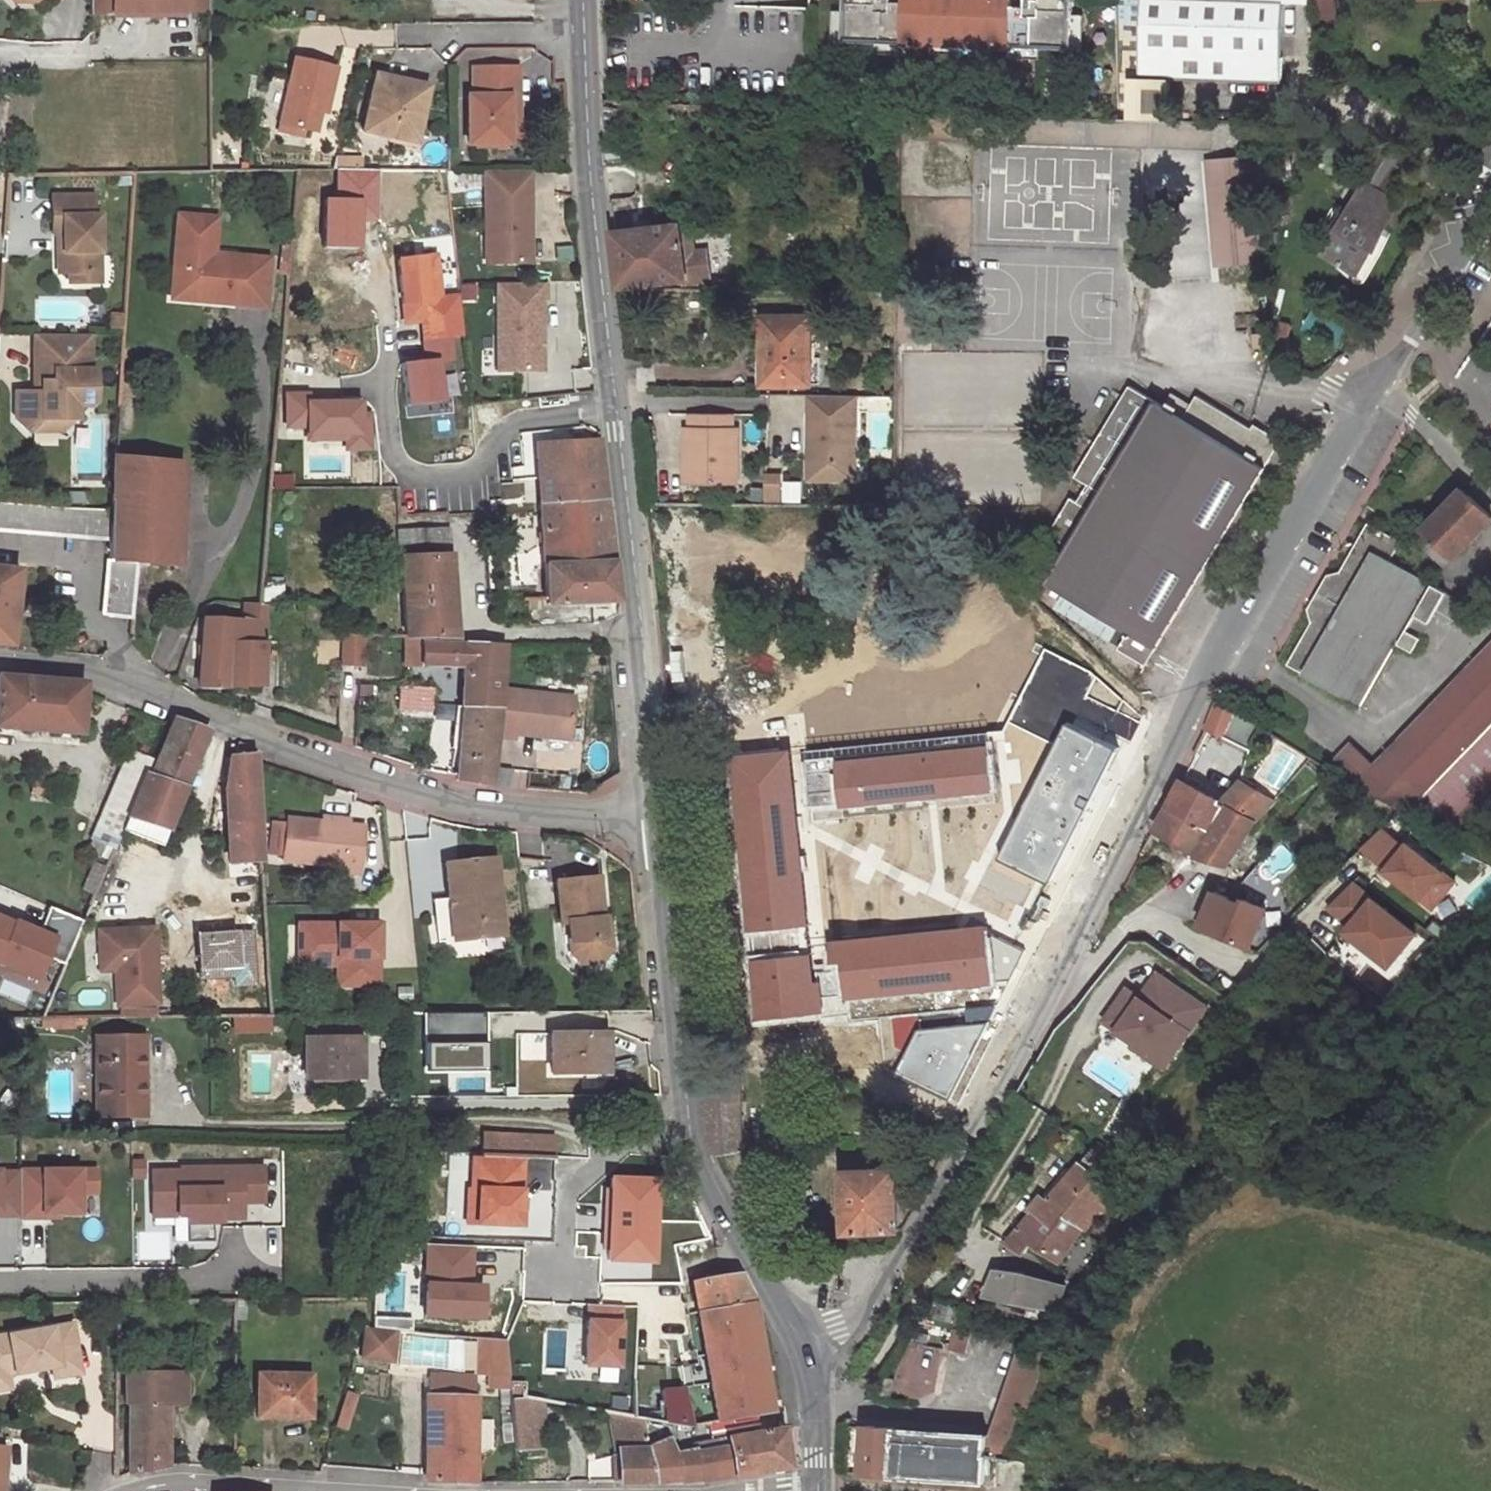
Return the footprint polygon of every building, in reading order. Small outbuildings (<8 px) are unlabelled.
[(207,0),(91,0),(91,12),(207,11),(207,0)] [(844,41),(1072,49),(1074,0),(1041,0),(1041,7),(1041,16),(1011,15),(1012,6),(1012,0),(908,0),(908,2),(908,11),(878,10),(878,1),(878,0),(846,0),(844,41)] [(1282,82),(1286,0),(1118,0),(1121,119),(1169,120),(1171,79),(1282,82)] [(1340,0),(1317,0),(1317,32),(1340,32),(1340,0)] [(908,2),(878,1),(878,10),(908,11),(908,2)] [(1041,7),(1012,6),(1011,15),(1041,16),(1041,7)] [(326,104),(335,69),(294,57),(277,123),(292,127),(311,132),(319,102),(326,104)] [(478,69),(479,98),(472,98),(472,144),(513,145),(513,142),(513,100),(523,100),(522,69),(478,69)] [(374,77),(360,134),(393,142),(394,135),(410,139),(417,109),(421,94),(393,87),(395,82),(374,77)] [(422,88),(395,82),(393,87),(421,94),(422,88)] [(523,142),(523,100),(513,100),(513,142),(523,142)] [(319,134),(326,104),(319,102),(311,132),(319,134)] [(393,142),(415,147),(423,111),(417,109),(410,139),(394,135),(393,142)] [(276,130),(291,134),(292,127),(277,123),(276,130)] [(1262,262),(1253,158),(1208,161),(1218,266),(1262,262)] [(529,170),(484,171),(485,234),(500,234),(500,263),(530,263),(529,170)] [(1380,192),(1397,203),(1410,181),(1393,171),(1380,192)] [(1356,272),(1397,203),(1380,192),(1366,184),(1325,254),(1356,272)] [(95,195),(52,196),(53,234),(57,234),(63,234),(64,253),(69,253),(69,274),(101,273),(100,216),(95,215),(95,195)] [(216,218),(178,215),(174,273),(186,274),(185,294),(266,299),(269,257),(238,255),(238,264),(213,263),(216,218)] [(684,233),(683,223),(616,230),(622,288),(690,279),(686,254),(695,252),(693,232),(684,233)] [(63,234),(57,234),(58,274),(69,274),(69,253),(64,253),(63,234)] [(500,263),(500,234),(485,234),(485,263),(500,263)] [(101,273),(69,274),(69,284),(101,283),(101,273)] [(186,274),(174,273),(172,299),(266,305),(266,299),(185,294),(186,274)] [(493,285),(494,374),(546,374),(546,284),(493,285)] [(810,357),(810,317),(764,317),(764,359),(766,359),(767,383),(819,383),(819,357),(810,357)] [(15,420),(28,433),(31,430),(42,419),(69,420),(77,420),(77,406),(91,406),(91,402),(95,402),(96,370),(86,370),(86,335),(34,335),(34,373),(42,381),(42,392),(16,392),(15,420)] [(1147,666),(1267,467),(1266,467),(1279,445),(1198,396),(1192,405),(1172,393),(1165,406),(1131,387),(1077,477),(1089,484),(1079,502),(1072,498),(1050,534),(1069,545),(1048,581),(1123,626),(1120,630),(1129,634),(1120,650),(1147,666)] [(857,395),(812,395),(811,479),(856,479),(857,395)] [(691,429),(686,429),(686,483),(737,483),(737,429),(732,429),(733,414),(691,414),(691,429)] [(69,420),(42,419),(31,430),(58,430),(69,420)] [(599,441),(536,443),(546,604),(617,601),(599,441)] [(181,462),(116,456),(113,456),(111,509),(110,536),(109,562),(136,563),(177,566),(181,462)] [(1424,547),(1445,568),(1490,521),(1490,516),(1463,488),(1424,528),(1433,537),(1424,547)] [(1310,624),(1285,667),(1362,710),(1399,646),(1411,654),(1418,639),(1406,631),(1415,616),(1427,622),(1443,592),(1389,562),(1399,544),(1366,525),(1338,574),(1325,577),(1306,611),(1310,624)] [(447,528),(397,532),(403,639),(456,639),(447,528)] [(105,562),(100,616),(131,619),(136,563),(109,562),(105,562)] [(0,568),(0,645),(9,646),(17,570),(0,568)] [(228,685),(263,685),(264,605),(260,605),(262,580),(243,579),(240,618),(204,617),(198,687),(228,689),(228,685)] [(375,637),(350,635),(349,654),(374,656),(375,637)] [(462,667),(456,778),(491,785),(496,735),(500,689),(505,646),(423,642),(419,664),(462,667)] [(1373,764),(1350,742),(1335,758),(1358,780),(1354,784),(1405,815),(1416,803),(1443,830),(1490,781),(1490,644),(1373,764)] [(79,733),(81,690),(82,683),(0,676),(0,728),(79,733)] [(575,697),(500,689),(496,735),(513,737),(513,733),(571,739),(575,697)] [(1206,730),(1225,737),(1235,712),(1216,701),(1206,730)] [(1248,746),(1259,727),(1244,718),(1235,712),(1225,737),(1248,746)] [(173,718),(151,770),(186,783),(206,729),(173,718)] [(1122,746),(1071,720),(1001,859),(1052,884),(1122,746)] [(990,734),(808,754),(814,813),(996,793),(990,734)] [(228,862),(261,860),(254,749),(237,741),(232,755),(228,756),(223,795),(228,862)] [(808,925),(791,746),(733,752),(750,931),(808,925)] [(150,760),(128,750),(90,839),(113,849),(123,824),(128,812),(147,768),(150,760)] [(128,812),(169,826),(186,783),(151,770),(147,768),(128,812)] [(1273,801),(1240,779),(1222,802),(1183,780),(1168,806),(1213,829),(1227,808),(1254,823),(1273,801)] [(39,790),(26,790),(25,803),(38,804),(39,790)] [(1197,855),(1226,865),(1254,823),(1227,808),(1213,829),(1168,806),(1155,829),(1196,854),(1197,855)] [(164,840),(169,826),(128,812),(123,824),(164,840)] [(365,828),(288,819),(283,861),(344,867),(344,872),(360,874),(365,828)] [(1432,906),(1455,879),(1409,840),(1406,843),(1383,824),(1363,845),(1387,865),(1386,867),(1432,906)] [(496,856),(446,861),(450,896),(454,939),(504,934),(496,856)] [(1360,875),(1335,900),(1358,919),(1353,925),(1396,960),(1423,927),(1360,875)] [(597,877),(556,882),(561,923),(568,922),(571,953),(583,962),(601,960),(610,948),(607,917),(601,917),(597,877)] [(1263,921),(1267,910),(1238,898),(1209,886),(1194,920),(1244,940),(1252,945),(1263,921)] [(450,896),(434,898),(438,940),(454,939),(450,896)] [(267,906),(235,908),(243,1015),(274,1015),(267,906)] [(58,938),(0,916),(0,971),(40,986),(58,938)] [(984,919),(844,934),(850,1000),(991,985),(984,919)] [(379,925),(300,925),(300,958),(339,958),(339,985),(379,985),(379,925)] [(152,929),(98,932),(100,972),(115,971),(116,1006),(156,1004),(152,929)] [(816,1013),(809,954),(758,959),(764,1019),(816,1013)] [(1103,1022),(1150,1054),(1156,1045),(1172,1057),(1206,1007),(1157,972),(1133,1006),(1120,998),(1103,1022)] [(1120,998),(1133,1006),(1139,997),(1127,988),(1120,998)] [(456,1068),(482,1067),(482,1013),(422,1014),(422,1058),(456,1057),(456,1068)] [(604,1034),(550,1034),(550,1072),(602,1072),(601,1054),(605,1053),(604,1034)] [(95,1115),(143,1115),(142,1037),(101,1038),(102,1057),(94,1058),(95,1115)] [(359,1038),(303,1039),(303,1078),(355,1076),(354,1059),(360,1059),(359,1038)] [(1131,1047),(1163,1069),(1172,1057),(1156,1045),(1150,1054),(1134,1043),(1131,1047)] [(554,1134),(481,1132),(481,1154),(553,1156),(554,1134)] [(478,1153),(477,1182),(552,1185),(553,1156),(481,1154),(478,1153)] [(1045,1202),(1042,1200),(1032,1212),(1054,1230),(1064,1217),(1081,1229),(1083,1231),(1118,1193),(1079,1162),(1045,1202)] [(180,1170),(151,1170),(152,1215),(186,1215),(186,1241),(212,1240),(212,1221),(220,1221),(219,1209),(242,1208),(242,1201),(263,1200),(262,1165),(180,1167),(180,1170)] [(898,1194),(897,1167),(843,1169),(846,1233),(899,1230),(898,1202),(902,1201),(902,1194),(898,1194)] [(97,1169),(20,1170),(20,1172),(20,1216),(20,1218),(44,1218),(44,1214),(80,1213),(80,1193),(97,1193),(97,1169)] [(20,1216),(20,1172),(0,1172),(0,1216),(20,1216)] [(219,1209),(220,1217),(242,1217),(242,1208),(219,1209)] [(1030,1244),(1058,1262),(1081,1229),(1064,1217),(1054,1230),(1032,1212),(1006,1242),(1024,1253),(1030,1244)] [(424,1233),(420,1236),(418,1240),(419,1245),(422,1251),(428,1251),(433,1249),(436,1245),(437,1239),(434,1234),(429,1231),(424,1233)] [(1054,1309),(1063,1285),(1027,1275),(996,1270),(988,1295),(1054,1309)] [(739,1274),(691,1282),(696,1309),(751,1300),(739,1274)] [(475,1297),(477,1336),(504,1339),(504,1333),(543,1334),(544,1307),(528,1305),(526,1303),(525,1287),(500,1288),(500,1302),(475,1297)] [(684,1392),(643,1394),(593,1385),(589,1409),(603,1411),(638,1417),(691,1426),(771,1412),(751,1300),(696,1309),(715,1412),(693,1414),(695,1422),(689,1423),(684,1392)] [(588,1306),(586,1360),(618,1361),(620,1307),(588,1306)] [(0,1335),(0,1379),(1,1379),(2,1378),(8,1371),(49,1365),(50,1369),(59,1374),(79,1370),(70,1322),(0,1335)] [(362,1329),(359,1362),(397,1365),(400,1331),(362,1329)] [(544,1349),(545,1334),(543,1334),(504,1333),(504,1339),(508,1385),(520,1384),(528,1383),(524,1347),(544,1349)] [(503,1340),(475,1337),(477,1368),(506,1371),(503,1340)] [(1024,1412),(1043,1353),(1021,1346),(1016,1363),(1013,1362),(1000,1405),(994,1406),(986,1435),(864,1425),(859,1472),(983,1482),(986,1455),(1000,1456),(1014,1409),(1024,1412)] [(175,1372),(175,1356),(122,1356),(123,1404),(127,1404),(128,1476),(167,1467),(166,1403),(184,1403),(183,1372),(175,1372)] [(312,1414),(312,1371),(254,1371),(253,1415),(269,1415),(269,1419),(299,1419),(299,1413),(312,1414)] [(593,1385),(548,1374),(528,1383),(520,1384),(520,1397),(540,1400),(589,1409),(593,1385)] [(426,1395),(425,1395),(426,1482),(473,1482),(474,1380),(471,1377),(427,1375),(426,1395)] [(520,1397),(509,1398),(514,1448),(544,1445),(540,1400),(520,1397)] [(603,1411),(615,1454),(617,1483),(655,1484),(645,1444),(638,1417),(603,1411)] [(783,1427),(706,1440),(707,1445),(676,1453),(688,1483),(696,1483),(790,1468),(783,1427)] [(676,1453),(669,1437),(645,1444),(655,1484),(688,1483),(676,1453)]
